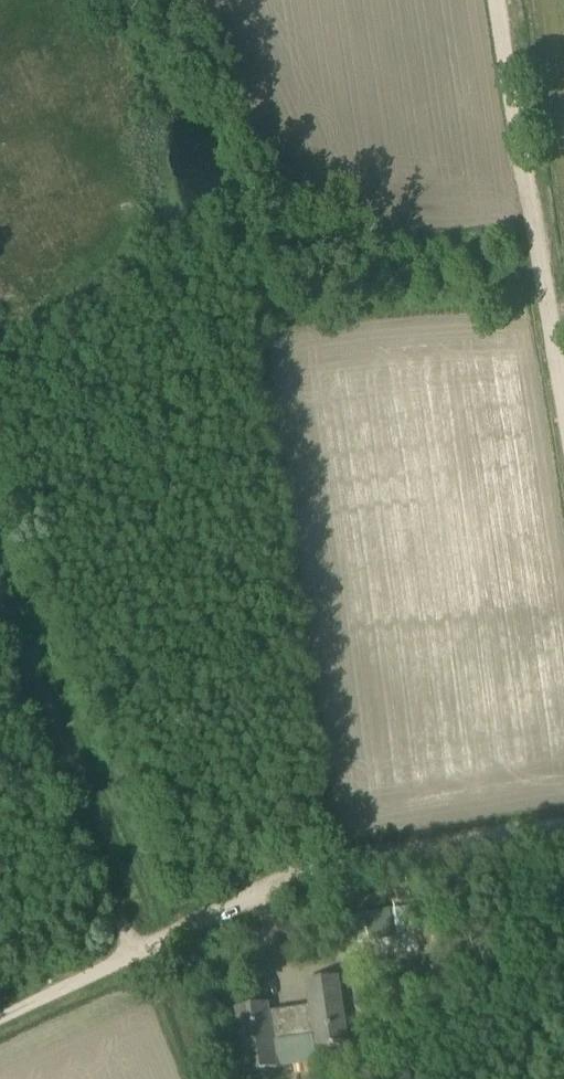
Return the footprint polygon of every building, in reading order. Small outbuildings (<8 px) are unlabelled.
[(348,1041),(338,975),(307,980),(310,1005),(269,1011),(268,1002),(236,1007),(246,1072),(278,1067),(274,1043),(315,1037),(316,1046),(348,1041)]
